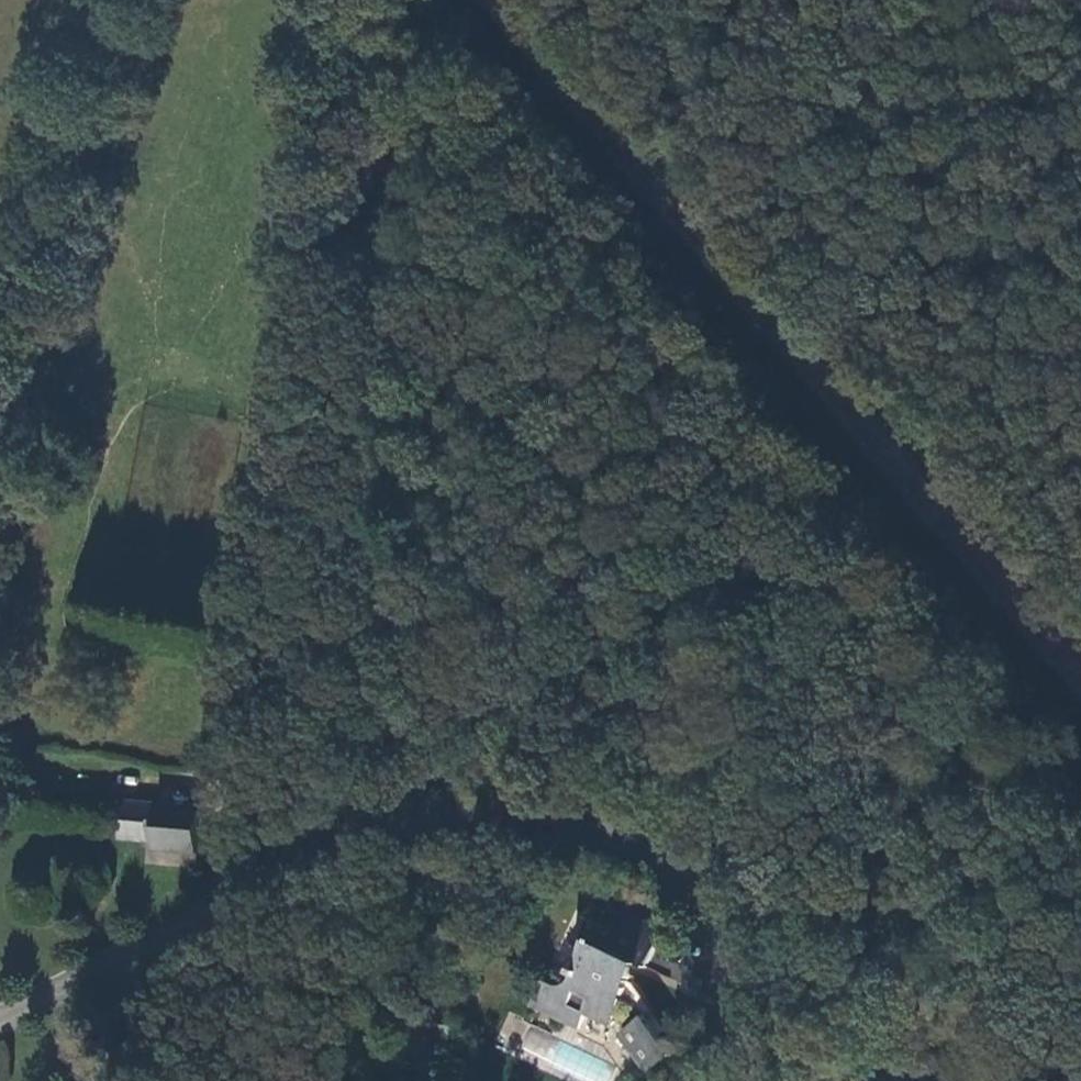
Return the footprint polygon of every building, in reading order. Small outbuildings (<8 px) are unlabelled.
[(125,799),(123,823),(121,835),(154,840),(153,849),(199,854),(205,808),(125,799)] [(614,903),(601,898),(596,909),(609,915),(614,903)] [(653,967),(664,943),(631,927),(637,914),(622,907),(611,929),(591,920),(577,947),(588,955),(575,983),(554,987),(549,985),(538,1013),(583,1031),(590,1016),(615,1025),(629,999),(634,1001),(647,1020),(626,1037),(651,1073),(676,1055),(664,1036),(671,1028),(637,979),(644,964),(653,967)] [(670,930),(637,914),(631,927),(664,943),(670,930)]
